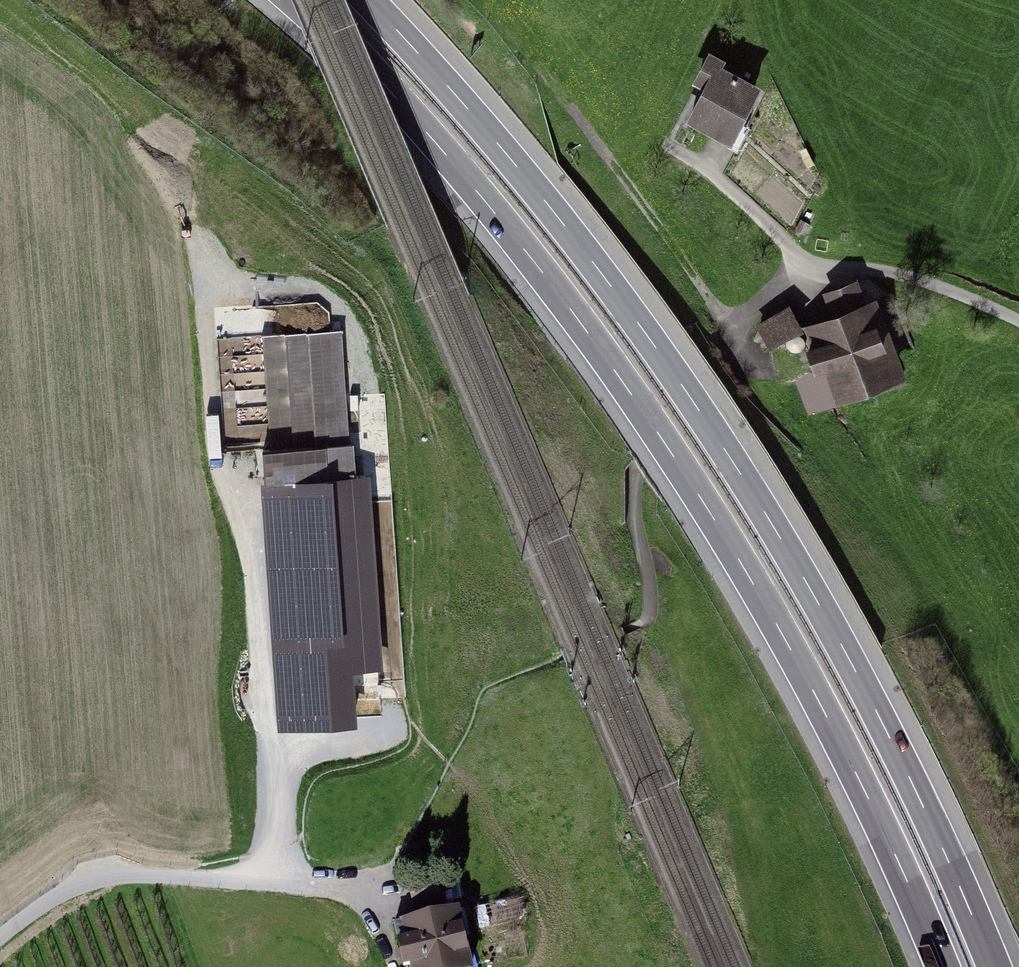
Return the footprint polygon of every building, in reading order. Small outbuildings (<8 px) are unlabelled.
[(724,148),(754,89),(694,59),(683,80),(691,84),(672,122),(724,148)] [(831,411),(898,383),(864,303),(855,307),(845,286),(821,296),(829,315),(794,330),(800,343),(783,350),(795,379),(814,370),(831,411)] [(777,313),(749,330),(761,349),(788,332),(777,313)] [(331,332),(254,338),(263,447),(246,449),(249,486),(276,484),(288,632),(354,626),(331,332)] [(438,872),(404,882),(413,912),(385,920),(399,966),(467,966),(438,872)]
